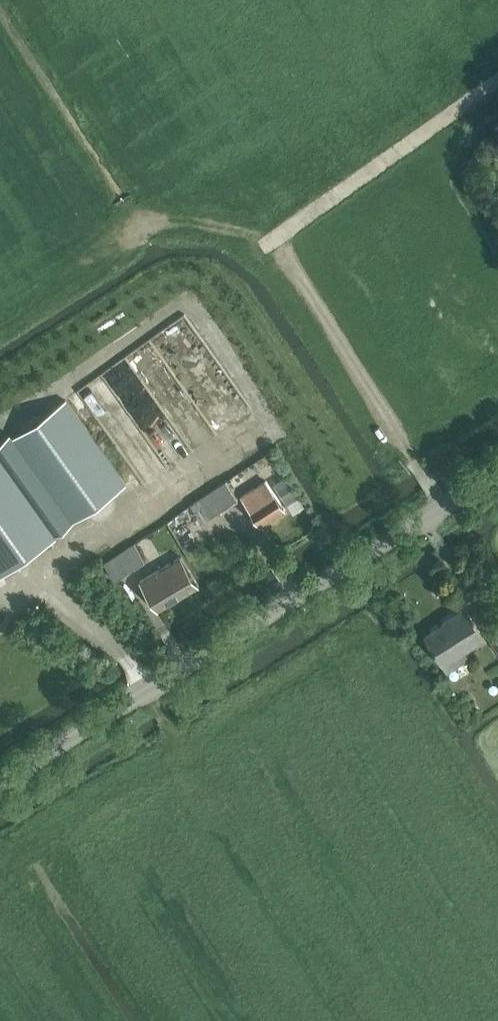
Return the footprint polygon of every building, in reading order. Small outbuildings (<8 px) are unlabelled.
[(104,370),(81,386),(117,438),(126,431),(132,439),(145,430),(104,370)] [(1,575),(70,525),(128,484),(93,435),(66,398),(13,436),(11,434),(0,442),(0,574),(1,575)] [(287,503),(299,495),(286,476),(274,484),(287,503)] [(239,499),(226,480),(191,503),(203,522),(239,499)] [(241,497),(243,500),(261,526),(286,510),(266,480),(241,497)] [(145,559),(135,542),(104,562),(115,579),(145,559)] [(181,555),(139,580),(158,610),(199,585),(181,555)] [(463,649),(484,636),(467,609),(426,635),(443,662),(448,670),(468,658),(463,649)] [(489,611),(478,617),(497,649),(497,626),(489,611)]
